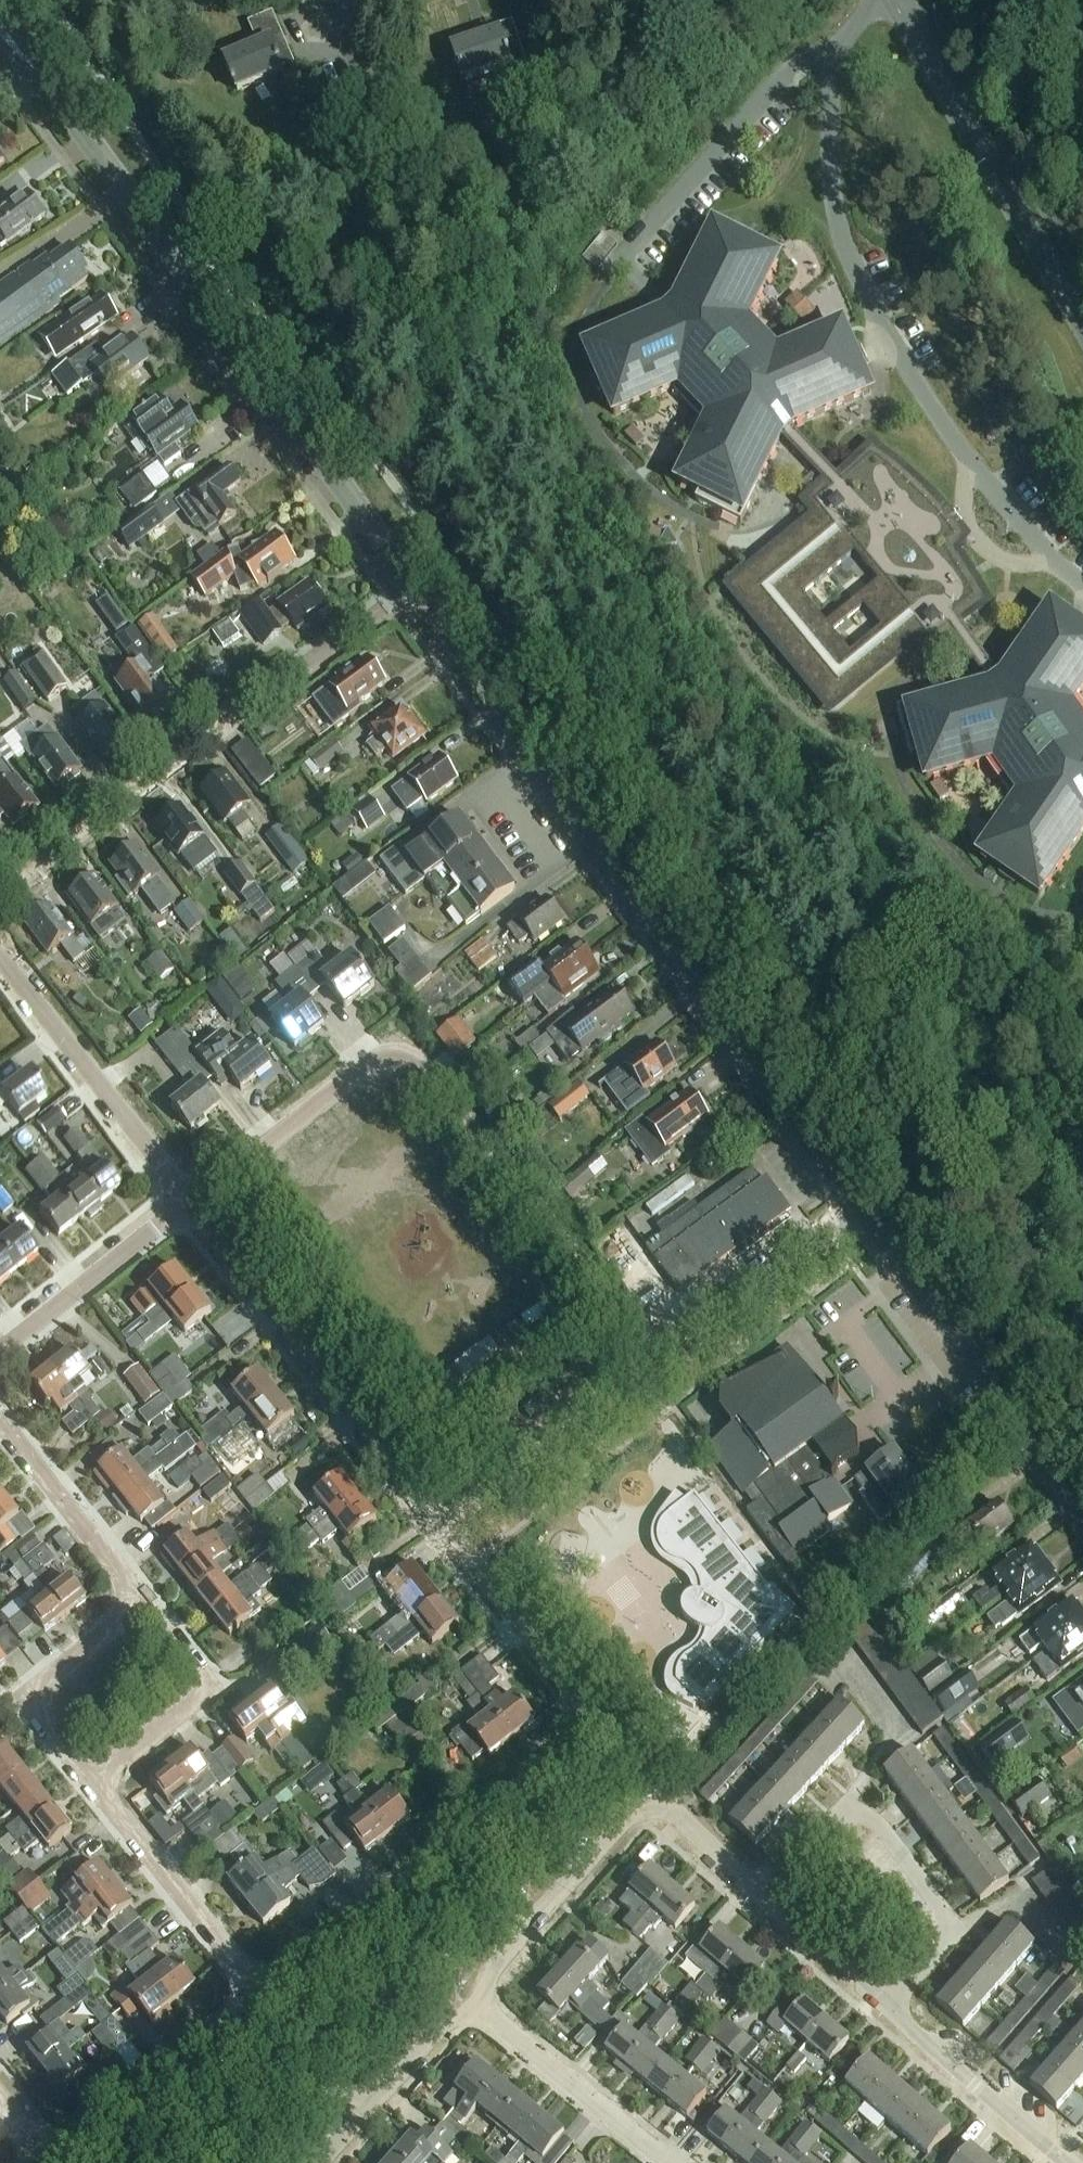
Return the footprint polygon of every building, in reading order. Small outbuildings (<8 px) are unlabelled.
[(294,68),(272,16),(251,25),(260,47),(224,61),(238,94),(284,74),(284,73),(294,68)] [(489,36),(451,49),(463,83),(510,67),(512,71),(526,66),(512,25),(488,33),(489,36)] [(45,218),(29,195),(0,216),(0,251),(45,218)] [(830,710),(917,638),(928,652),(946,637),(948,640),(951,644),(984,690),(931,705),(930,701),(897,711),(910,759),(919,757),(926,780),(988,763),(1016,803),(980,856),(1002,871),(999,875),(1015,887),(1018,882),(1039,896),(1082,832),(1082,717),(1073,703),(1082,688),(1082,626),(1076,620),(1073,625),(1054,612),(1050,609),(1048,612),(1001,680),(959,622),(973,612),(985,604),(981,596),(976,589),(972,581),(967,574),(962,567),(958,559),(953,553),(963,538),(943,514),(921,491),(897,470),(872,450),(840,480),(790,428),(870,393),(860,371),(868,368),(866,364),(860,351),(858,347),(851,350),(841,328),(782,354),(749,318),(777,260),(753,249),(756,244),(739,236),(737,241),(725,234),(713,229),(675,306),(674,306),(664,316),(585,350),(596,374),(591,377),(599,395),(604,393),(614,416),(673,390),(706,425),(678,483),(699,494),(695,502),(740,525),(756,494),(753,493),(778,443),(817,485),(820,488),(822,490),(806,504),(817,517),(730,589),(749,612),(830,710)] [(596,270),(618,244),(603,233),(581,258),(596,270)] [(58,302),(88,280),(85,276),(88,273),(71,249),(51,264),(48,259),(34,269),(31,266),(0,288),(0,350),(61,306),(58,302)] [(807,289),(791,297),(801,318),(817,310),(807,289)] [(101,297),(48,334),(40,338),(55,360),(76,346),(77,347),(117,320),(101,297)] [(68,397),(99,376),(110,391),(149,363),(132,339),(105,358),(97,346),(54,377),(68,397)] [(131,420),(165,468),(181,456),(174,447),(198,431),(181,408),(170,415),(159,400),(131,420)] [(404,463),(409,469),(415,465),(410,458),(404,463)] [(230,468),(177,506),(181,512),(195,531),(200,527),(206,536),(219,526),(221,529),(237,517),(223,499),(225,498),(224,496),(241,484),(230,468)] [(156,494),(142,474),(120,490),(134,510),(156,494)] [(151,506),(116,531),(129,549),(137,543),(143,551),(152,544),(147,536),(164,524),(153,508),(151,506)] [(454,530),(467,519),(461,510),(447,521),(454,530)] [(667,533),(658,547),(660,551),(676,548),(667,533)] [(259,589),(268,583),(269,584),(283,574),(282,573),(296,563),(276,535),(242,560),(240,550),(228,554),(228,553),(191,580),(206,599),(236,577),(240,591),(257,586),(259,589)] [(206,561),(222,553),(218,543),(201,551),(206,561)] [(282,633),(281,632),(293,624),(298,632),(329,610),(310,584),(280,605),(281,607),(271,615),(261,602),(246,613),(268,643),(282,633)] [(163,661),(178,650),(153,614),(137,625),(163,661)] [(222,630),(229,642),(243,633),(235,621),(222,630)] [(137,668),(116,684),(125,697),(145,725),(147,723),(148,725),(161,716),(159,715),(173,705),(162,689),(164,688),(157,679),(155,680),(154,678),(163,672),(133,631),(126,636),(125,635),(117,641),(137,668)] [(43,653),(30,663),(23,668),(47,701),(67,687),(43,653)] [(311,702),(332,731),(362,710),(358,705),(386,685),(368,660),(352,672),(351,669),(337,679),(338,681),(325,691),(325,692),(311,702)] [(15,673),(2,682),(23,711),(36,701),(15,673)] [(97,695),(73,711),(83,726),(81,727),(103,759),(129,741),(97,695)] [(377,760),(388,751),(394,760),(425,737),(404,708),(372,730),(378,739),(367,747),(377,760)] [(81,772),(49,727),(38,735),(30,723),(12,736),(30,761),(33,758),(57,790),(81,772)] [(305,766),(313,776),(344,752),(334,740),(310,759),(311,761),(305,766)] [(257,755),(242,766),(258,788),(273,776),(257,755)] [(428,799),(431,802),(457,783),(439,758),(392,793),(407,814),(428,799)] [(7,816),(15,827),(39,808),(3,760),(0,762),(0,821),(7,816)] [(229,823),(237,834),(250,824),(242,813),(249,807),(226,777),(202,795),(225,826),(229,823)] [(351,808),(330,824),(339,836),(359,820),(367,831),(385,818),(370,797),(352,810),(351,808)] [(216,856),(203,838),(204,837),(183,809),(159,827),(180,855),(184,852),(197,870),(216,856)] [(460,817),(425,843),(409,855),(401,845),(379,860),(405,895),(426,880),(478,841),(460,817)] [(281,825),(265,837),(294,876),(310,864),(281,825)] [(443,897),(447,902),(496,865),(478,841),(426,880),(440,899),(443,897)] [(151,904),(160,916),(175,905),(156,881),(160,877),(137,847),(111,866),(119,877),(114,880),(128,899),(133,895),(135,897),(142,891),(151,904)] [(358,856),(343,867),(350,876),(362,867),(364,865),(358,856)] [(244,859),(224,875),(260,922),(274,912),(251,881),(257,877),(244,859)] [(467,926),(480,916),(514,890),(496,865),(447,902),(467,926)] [(125,918),(118,909),(95,878),(70,897),(89,924),(88,925),(98,938),(125,918)] [(347,878),(334,889),(342,900),(356,889),(347,878)] [(534,943),(563,922),(546,899),(506,928),(519,944),(529,936),(534,943)] [(189,900),(173,912),(189,934),(205,922),(189,900)] [(76,966),(87,958),(73,939),(74,938),(52,908),(28,926),(51,956),(62,947),(76,966)] [(384,945),(405,929),(389,908),(368,924),(384,945)] [(236,962),(248,952),(231,930),(218,941),(236,962)] [(483,939),(464,953),(478,971),(497,957),(483,939)] [(411,994),(431,977),(403,943),(390,954),(402,968),(395,974),(411,994)] [(533,997),(586,957),(585,955),(587,953),(580,944),(578,946),(576,943),(562,953),(557,954),(521,982),(524,986),(514,994),(523,1006),(533,997)] [(314,952),(294,967),(315,993),(326,984),(345,1008),(373,986),(350,956),(330,972),(314,952)] [(146,964),(159,981),(174,970),(161,953),(146,964)] [(533,997),(523,1006),(524,1008),(535,1000),(545,1013),(582,985),(583,982),(597,971),(586,957),(533,997)] [(315,993),(294,967),(274,983),(289,1003),(270,1018),(294,1048),(323,1025),(304,1001),(315,993)] [(256,990),(238,968),(223,980),(240,1002),(256,990)] [(617,992),(580,1020),(573,1011),(547,1033),(555,1043),(567,1060),(590,1044),(592,1047),(598,1046),(608,1038),(610,1033),(612,1032),(610,1029),(632,1013),(617,992)] [(140,1010),(129,1019),(141,1035),(152,1026),(140,1010)] [(477,1044),(458,1019),(435,1036),(454,1061),(477,1044)] [(201,1085),(212,1077),(193,1053),(193,1052),(175,1029),(155,1045),(190,1090),(170,1105),(190,1130),(219,1107),(201,1085)] [(532,1029),(514,1043),(522,1053),(540,1040),(532,1029)] [(250,1042),(237,1053),(220,1032),(193,1052),(193,1053),(212,1077),(213,1076),(220,1086),(231,1078),(241,1090),(270,1067),(250,1042)] [(655,1044),(602,1083),(625,1113),(647,1097),(642,1091),(673,1068),(655,1044)] [(9,1103),(25,1124),(40,1113),(34,1105),(48,1095),(31,1073),(5,1092),(0,1085),(0,1110),(9,1103)] [(589,1098),(577,1083),(549,1106),(560,1120),(589,1098)] [(553,1086),(537,1098),(543,1105),(559,1093),(553,1086)] [(645,1124),(642,1120),(624,1134),(652,1170),(670,1157),(663,1148),(677,1137),(679,1140),(694,1129),(692,1127),(706,1116),(704,1113),(706,1111),(699,1102),(696,1104),(687,1092),(645,1124)] [(56,1107),(36,1124),(45,1135),(65,1119),(56,1107)] [(71,1169),(70,1170),(97,1204),(118,1187),(72,1130),(62,1138),(84,1165),(74,1173),(71,1169)] [(30,1181),(46,1169),(49,1167),(40,1156),(38,1158),(22,1171),(30,1181)] [(49,1167),(46,1169),(30,1181),(48,1204),(37,1213),(56,1237),(76,1221),(49,1186),(56,1181),(59,1178),(49,1167)] [(561,1188),(570,1201),(594,1180),(583,1168),(561,1188)] [(76,1221),(97,1204),(70,1170),(59,1178),(56,1181),(49,1186),(76,1221)] [(752,1170),(672,1228),(667,1220),(657,1228),(662,1235),(646,1247),(680,1294),(791,1213),(766,1178),(760,1182),(752,1170)] [(688,1177),(646,1207),(652,1216),(694,1185),(688,1177)] [(1,1214),(13,1204),(0,1188),(0,1213),(1,1214)] [(14,1270),(35,1253),(16,1229),(0,1241),(0,1252),(14,1270)] [(14,1270),(0,1252),(0,1281),(14,1270)] [(127,1342),(192,1291),(175,1268),(149,1289),(149,1290),(131,1305),(143,1320),(122,1336),(127,1342)] [(151,1325),(167,1313),(184,1334),(210,1313),(192,1291),(127,1342),(128,1344),(138,1336),(144,1344),(157,1333),(151,1325)] [(748,1511),(782,1560),(790,1570),(800,1562),(797,1558),(833,1532),(828,1525),(853,1507),(833,1479),(835,1469),(853,1456),(852,1445),(838,1427),(842,1424),(787,1349),(742,1381),(721,1393),(721,1411),(735,1430),(710,1448),(744,1495),(746,1493),(755,1506),(748,1511)] [(71,1351),(50,1368),(92,1420),(100,1413),(91,1402),(93,1401),(79,1383),(89,1374),(71,1351)] [(149,1375),(158,1387),(178,1371),(170,1360),(149,1375)] [(145,1406),(160,1394),(139,1366),(123,1378),(145,1406)] [(48,1407),(52,1403),(62,1415),(70,1409),(74,1413),(62,1422),(73,1436),(92,1420),(50,1368),(30,1384),(48,1407)] [(163,1396),(165,1398),(186,1382),(178,1371),(158,1387),(164,1395),(163,1396)] [(220,1439),(276,1395),(258,1373),(232,1394),(243,1408),(230,1419),(225,1413),(198,1434),(209,1448),(220,1439)] [(186,1382),(165,1398),(172,1408),(193,1392),(186,1382)] [(235,1429),(250,1417),(267,1438),(294,1418),(276,1395),(220,1439),(227,1448),(241,1437),(235,1429)] [(172,1408),(165,1398),(163,1396),(138,1414),(147,1427),(172,1408)] [(95,1422),(103,1432),(117,1422),(108,1411),(95,1422)] [(149,1450),(130,1465),(121,1453),(93,1475),(103,1487),(108,1483),(115,1492),(182,1439),(174,1429),(160,1440),(163,1443),(151,1452),(149,1450)] [(122,1501),(117,1505),(126,1517),(131,1513),(140,1524),(163,1506),(146,1484),(163,1471),(165,1474),(197,1450),(187,1436),(182,1440),(182,1439),(115,1492),(122,1501)] [(873,1467),(855,1480),(863,1493),(859,1496),(880,1524),(923,1492),(894,1452),(873,1467)] [(200,1490),(221,1473),(206,1454),(198,1461),(203,1467),(190,1478),(200,1490)] [(246,1502),(266,1486),(258,1475),(237,1491),(246,1502)] [(226,1477),(205,1494),(214,1506),(236,1489),(226,1477)] [(331,1520),(357,1499),(340,1477),(313,1498),(331,1520)] [(266,1486),(246,1502),(253,1512),(274,1496),(266,1486)] [(657,1530),(657,1537),(658,1544),(662,1549),(666,1554),(671,1558),(677,1560),(682,1562),(688,1569),(693,1573),(687,1579),(689,1582),(692,1585),(693,1589),(693,1594),(693,1596),(689,1597),(686,1600),(684,1602),(682,1606),(682,1608),(682,1610),(684,1614),(687,1618),(691,1623),(695,1625),(700,1628),(704,1630),(706,1630),(708,1631),(707,1637),(702,1642),(699,1647),(692,1650),(688,1654),(684,1658),(681,1664),(678,1670),(678,1674),(678,1677),(678,1680),(676,1684),(680,1687),(696,1702),(705,1710),(796,1610),(770,1587),(768,1590),(761,1582),(761,1581),(692,1493),(672,1509),(668,1513),(663,1518),(659,1524),(657,1530)] [(16,1542),(5,1527),(18,1517),(1,1496),(0,1497),(0,1555),(16,1542)] [(323,1545),(341,1532),(348,1542),(343,1546),(356,1563),(376,1548),(363,1531),(375,1521),(357,1499),(331,1520),(332,1520),(316,1533),(315,1532),(290,1552),(290,1553),(292,1552),(297,1558),(320,1540),(323,1545)] [(994,1541),(1012,1527),(1011,1524),(1011,1521),(1007,1515),(1004,1515),(996,1504),(979,1517),(978,1516),(964,1526),(965,1528),(945,1543),(956,1558),(976,1543),(981,1550),(985,1548),(989,1548),(994,1544),(994,1541)] [(172,1548),(164,1554),(160,1558),(170,1570),(174,1566),(181,1575),(241,1528),(256,1517),(251,1510),(216,1535),(215,1534),(196,1547),(187,1536),(186,1537),(179,1528),(165,1539),(172,1548)] [(902,1521),(882,1543),(896,1557),(917,1535),(902,1521)] [(285,1546),(290,1552),(315,1532),(309,1525),(296,1535),(297,1537),(285,1546)] [(181,1575),(197,1596),(220,1578),(211,1567),(230,1553),(228,1550),(240,1542),(239,1541),(247,1536),(241,1528),(181,1575)] [(15,1550),(24,1562),(41,1548),(32,1537),(15,1550)] [(67,1579),(56,1587),(43,1571),(55,1562),(44,1547),(22,1565),(65,1619),(86,1602),(67,1579)] [(989,1578),(997,1589),(989,1595),(986,1591),(972,1600),(982,1613),(1003,1598),(1004,1599),(1045,1568),(1030,1548),(989,1578)] [(906,1592),(925,1571),(914,1562),(896,1583),(906,1592)] [(65,1619),(22,1565),(15,1570),(29,1588),(28,1589),(38,1602),(26,1612),(44,1635),(65,1619)] [(248,1577),(230,1591),(220,1578),(197,1596),(213,1616),(266,1574),(261,1567),(248,1577)] [(378,1652),(385,1647),(441,1603),(413,1568),(386,1588),(405,1614),(369,1641),(378,1652)] [(1007,1604),(996,1612),(987,1619),(995,1631),(1001,1626),(1002,1628),(1018,1616),(1018,1617),(1059,1587),(1045,1568),(1004,1599),(1007,1604)] [(266,1574),(213,1616),(229,1636),(252,1618),(244,1608),(262,1594),(260,1592),(273,1583),(266,1574)] [(350,1594),(328,1611),(336,1621),(377,1591),(369,1580),(350,1594)] [(340,1582),(318,1598),(328,1611),(350,1594),(340,1582)] [(956,1592),(932,1609),(941,1621),(964,1604),(956,1592)] [(406,1648),(423,1636),(432,1646),(458,1625),(441,1603),(385,1647),(391,1655),(404,1646),(406,1648)] [(1045,1653),(1082,1625),(1082,1619),(1071,1604),(1031,1634),(1031,1635),(1019,1644),(1029,1657),(1041,1648),(1045,1653)] [(847,1636),(854,1646),(876,1630),(868,1620),(847,1636)] [(1045,1653),(1049,1659),(1037,1668),(1046,1681),(1059,1671),(1059,1673),(1082,1655),(1082,1625),(1045,1653)] [(318,1626),(267,1667),(277,1680),(297,1664),(302,1669),(333,1645),(318,1626)] [(854,1646),(862,1656),(883,1640),(876,1630),(854,1646)] [(862,1656),(869,1666),(891,1650),(883,1640),(862,1656)] [(921,1658),(913,1647),(900,1657),(908,1668),(921,1658)] [(869,1666),(877,1676),(898,1659),(891,1650),(869,1666)] [(953,1678),(932,1651),(909,1669),(930,1696),(953,1678)] [(535,1722),(514,1696),(503,1705),(489,1687),(500,1679),(482,1657),(461,1674),(513,1740),(535,1722)] [(898,1659),(877,1676),(884,1686),(906,1669),(898,1659)] [(884,1686),(891,1695),(913,1679),(906,1669),(884,1686)] [(460,1672),(452,1678),(471,1704),(469,1706),(480,1722),(470,1731),(466,1725),(452,1735),(472,1762),(485,1752),(490,1758),(513,1740),(461,1674),(460,1672)] [(808,1675),(789,1696),(798,1704),(817,1684),(808,1675)] [(954,1719),(986,1694),(975,1680),(963,1689),(954,1677),(934,1693),(954,1719)] [(891,1695),(899,1705),(920,1689),(913,1679),(891,1695)] [(1068,1694),(1082,1714),(1082,1683),(1068,1694)] [(246,1701),(281,1746),(307,1726),(287,1700),(282,1704),(267,1685),(246,1701)] [(389,1708),(396,1718),(405,1712),(412,1707),(427,1697),(419,1686),(389,1708)] [(899,1705),(906,1715),(928,1699),(920,1689),(899,1705)] [(1003,1705),(1013,1719),(1035,1702),(1025,1689),(1003,1705)] [(771,1716),(780,1724),(798,1704),(789,1696),(771,1716)] [(906,1715),(914,1725),(935,1709),(928,1699),(906,1715)] [(281,1746),(246,1701),(225,1718),(246,1744),(258,1735),(272,1753),(281,1746)] [(819,1723),(846,1747),(864,1727),(837,1703),(819,1723)] [(413,1739),(396,1718),(395,1719),(386,1706),(367,1719),(378,1733),(386,1727),(401,1748),(413,1739)] [(419,1717),(412,1707),(405,1712),(396,1718),(413,1739),(423,1732),(414,1720),(419,1717)] [(943,1719),(935,1709),(914,1725),(921,1735),(943,1719)] [(753,1736),(762,1744),(780,1724),(771,1716),(753,1736)] [(819,1723),(801,1743),(828,1767),(846,1747),(819,1723)] [(949,1760),(959,1752),(943,1729),(932,1737),(949,1760)] [(991,1767),(1018,1747),(1004,1730),(978,1750),(991,1767)] [(735,1756),(744,1764),(762,1744),(753,1736),(735,1756)] [(252,1761),(235,1738),(221,1748),(239,1771),(252,1761)] [(801,1743),(784,1763),(811,1787),(828,1767),(801,1743)] [(188,1747),(167,1763),(197,1802),(218,1785),(221,1789),(231,1781),(213,1759),(203,1766),(188,1747)] [(23,1771),(7,1750),(0,1755),(0,1790),(23,1771)] [(949,1760),(965,1781),(975,1774),(959,1752),(949,1760)] [(900,1796),(928,1775),(912,1753),(883,1774),(900,1796)] [(717,1776),(726,1784),(744,1764),(735,1756),(717,1776)] [(167,1763),(146,1780),(157,1793),(151,1798),(163,1813),(183,1802),(193,1815),(183,1823),(198,1843),(218,1828),(167,1763)] [(784,1763),(766,1783),(793,1807),(811,1787),(784,1763)] [(324,1765),(312,1774),(322,1787),(333,1777),(324,1765)] [(1017,1766),(1008,1773),(1018,1787),(1027,1780),(1017,1766)] [(1,1791),(16,1810),(40,1791),(23,1771),(0,1790),(0,1792),(1,1791)] [(355,1795),(356,1795),(363,1790),(352,1774),(344,1780),(355,1795)] [(965,1781),(981,1803),(992,1795),(975,1774),(965,1781)] [(928,1775),(900,1796),(916,1818),(945,1796),(928,1775)] [(726,1784),(717,1776),(698,1795),(708,1804),(726,1784)] [(344,1801),(357,1819),(345,1828),(336,1816),(324,1825),(344,1852),(356,1843),(365,1855),(388,1837),(367,1811),(356,1795),(355,1795),(344,1780),(336,1785),(346,1800),(344,1801)] [(1008,1801),(1023,1820),(1051,1799),(1037,1780),(1008,1801)] [(766,1783),(748,1803),(775,1827),(793,1807),(766,1783)] [(55,1811),(40,1791),(16,1810),(23,1818),(6,1832),(10,1837),(0,1844),(0,1849),(3,1853),(55,1811)] [(390,1793),(367,1811),(388,1837),(411,1819),(390,1793)] [(981,1803),(997,1825),(1008,1817),(992,1795),(981,1803)] [(945,1796),(916,1818),(932,1840),(961,1818),(945,1796)] [(253,1816),(261,1825),(283,1807),(275,1798),(253,1816)] [(757,1847),(775,1827),(748,1803),(730,1823),(757,1847)] [(225,1804),(211,1815),(224,1832),(238,1821),(225,1804)] [(25,1855),(42,1842),(49,1850),(72,1832),(55,1811),(3,1853),(5,1856),(9,1861),(22,1851),(25,1855)] [(997,1825),(1013,1847),(1024,1839),(1008,1817),(997,1825)] [(961,1818),(932,1840),(948,1862),(977,1840),(961,1818)] [(224,1863),(230,1858),(243,1848),(231,1832),(212,1848),(224,1863)] [(1039,1860),(1024,1839),(1013,1847),(1028,1868),(1039,1860)] [(977,1840),(948,1862),(965,1883),(993,1862),(977,1840)] [(263,1873),(254,1861),(243,1848),(230,1858),(241,1872),(228,1882),(246,1904),(298,1864),(290,1853),(263,1873)] [(298,1864),(246,1904),(264,1927),(290,1906),(281,1895),(297,1883),(295,1880),(299,1877),(308,1888),(328,1873),(313,1853),(298,1864)] [(0,1860),(0,1874),(7,1883),(19,1873),(9,1861),(5,1856),(0,1860)] [(1010,1884),(993,1862),(965,1883),(981,1905),(1010,1884)] [(50,1939),(115,1886),(99,1866),(76,1884),(63,1894),(72,1906),(69,1909),(70,1911),(57,1921),(62,1926),(48,1936),(50,1939)] [(632,1933),(672,1888),(650,1868),(630,1891),(644,1903),(635,1913),(637,1915),(626,1927),(632,1933)] [(1040,1894),(1061,1878),(1053,1868),(1032,1883),(1040,1894)] [(19,1902),(39,1885),(27,1871),(7,1887),(19,1902)] [(1061,1878),(1040,1894),(1048,1905),(1069,1889),(1061,1878)] [(1070,1890),(1077,1899),(1079,1902),(1082,1899),(1082,1892),(1077,1884),(1070,1890)] [(51,1899),(39,1885),(19,1902),(30,1916),(51,1899)] [(55,1946),(69,1936),(80,1927),(82,1929),(100,1915),(109,1926),(132,1907),(115,1886),(50,1939),(55,1946)] [(655,1930),(663,1920),(674,1930),(695,1907),(672,1888),(632,1933),(641,1941),(652,1928),(655,1930)] [(1048,1905),(1056,1915),(1077,1899),(1070,1890),(1069,1889),(1048,1905)] [(1056,1915),(1063,1926),(1082,1911),(1082,1908),(1079,1902),(1077,1899),(1056,1915)] [(600,1902),(590,1913),(601,1923),(611,1911),(600,1902)] [(11,1934),(30,1920),(22,1909),(3,1924),(11,1934)] [(1063,1926),(1071,1936),(1082,1927),(1082,1911),(1063,1926)] [(30,1920),(11,1934),(19,1944),(38,1930),(30,1920)] [(120,1937),(139,1961),(149,1953),(159,1945),(140,1921),(120,1937)] [(991,1944),(1017,1968),(1036,1947),(1009,1924),(991,1944)] [(1071,1936),(1079,1947),(1082,1944),(1082,1927),(1071,1936)] [(700,1952),(722,1972),(742,1949),(720,1930),(700,1952)] [(142,2012),(150,2022),(154,2028),(168,2017),(164,2012),(173,2005),(152,1978),(139,1961),(120,1937),(108,1946),(122,1954),(130,1965),(126,1968),(141,1987),(131,1995),(125,1988),(112,1998),(130,2022),(142,2012)] [(577,1950),(557,1973),(579,1993),(589,2002),(603,2014),(610,2006),(597,1994),(599,1992),(588,1983),(599,1970),(601,1969),(608,1961),(589,1944),(580,1953),(577,1950)] [(991,1944),(973,1965),(999,1988),(1017,1968),(991,1944)] [(88,1945),(67,1961),(75,1972),(96,1955),(88,1945)] [(765,1969),(742,1949),(722,1972),(713,1982),(702,1995),(711,2002),(722,1989),(728,1989),(739,1999),(745,1991),(765,1969)] [(643,1959),(660,1975),(668,1966),(650,1950),(643,1959)] [(152,1978),(173,2005),(195,1987),(174,1961),(163,1970),(149,1953),(139,1961),(152,1978)] [(643,1959),(636,1967),(654,1983),(660,1975),(643,1959)] [(973,1965),(954,1985),(981,2009),(999,1988),(973,1965)] [(1055,1966),(1037,1986),(1047,1994),(1064,1974),(1055,1966)] [(26,1977),(20,1969),(9,1978),(0,1967),(0,1998),(26,1977)] [(636,1967),(628,1976),(643,1989),(647,1985),(650,1988),(654,1983),(636,1967)] [(557,1973),(537,1994),(543,2000),(547,2003),(552,2007),(560,2015),(568,2005),(601,2034),(601,2035),(612,2023),(603,2014),(589,2002),(579,1993),(557,1973)] [(0,1998),(0,2018),(6,2026),(21,2014),(25,2019),(40,2007),(28,1992),(38,1984),(30,1974),(26,1977),(0,1998)] [(64,2001),(85,1984),(77,1974),(57,1991),(64,2001)] [(635,1999),(643,1989),(628,1976),(620,1985),(635,1999)] [(702,1995),(713,1982),(706,1976),(695,1989),(690,1984),(673,2003),(685,2013),(701,1994),(702,1995)] [(1071,1979),(1053,2000),(1062,2008),(1081,1987),(1071,1979)] [(93,1995),(85,1984),(64,2001),(73,2011),(93,1995)] [(962,2029),(981,2009),(954,1985),(936,2006),(962,2029)] [(1037,1986),(1019,2006),(1028,2014),(1047,1994),(1037,1986)] [(997,2001),(1008,2010),(1014,2004),(1003,1994),(997,2001)] [(1053,2000),(1035,2020),(1044,2029),(1062,2008),(1053,2000)] [(778,2035),(785,2027),(807,2045),(826,2022),(804,2003),(792,2016),(783,2008),(768,2025),(778,2035)] [(1019,2006),(1001,2027),(1010,2035),(1028,2014),(1019,2006)] [(102,2007),(92,2015),(101,2027),(102,2026),(112,2018),(102,2007)] [(652,2036),(670,2014),(661,2007),(643,2029),(652,2036)] [(670,2014),(652,2036),(644,2045),(625,2068),(646,2085),(665,2062),(653,2052),(678,2021),(670,2014)] [(1035,2020),(1017,2041),(1026,2049),(1044,2029),(1035,2020)] [(719,2044),(733,2028),(724,2021),(711,2036),(719,2044)] [(27,2052),(43,2072),(66,2054),(85,2039),(78,2030),(70,2036),(59,2022),(48,2031),(50,2034),(27,2052)] [(826,2022),(807,2045),(829,2065),(849,2042),(826,2022)] [(101,2027),(91,2035),(108,2057),(119,2048),(102,2026),(101,2027)] [(992,2056),(1010,2035),(1001,2027),(983,2048),(992,2056)] [(1065,2047),(1082,2063),(1082,2027),(1065,2047)] [(625,2068),(644,2045),(623,2028),(604,2051),(625,2068)] [(733,2028),(719,2044),(728,2051),(742,2035),(733,2028)] [(742,2035),(728,2051),(736,2058),(750,2042),(742,2035)] [(702,2039),(694,2050),(711,2065),(720,2054),(702,2039)] [(1008,2070),(1026,2049),(1017,2041),(999,2061),(1008,2070)] [(759,2048),(750,2042),(736,2058),(744,2065),(759,2048)] [(1047,2068),(1073,2091),(1082,2079),(1082,2063),(1065,2047),(1047,2068)] [(702,2076),(711,2065),(694,2050),(684,2062),(702,2076)] [(83,2075),(66,2054),(43,2072),(60,2093),(83,2075)] [(806,2060),(799,2055),(786,2069),(794,2075),(806,2060)] [(868,2106),(890,2079),(869,2060),(846,2087),(868,2106)] [(665,2062),(646,2085),(666,2102),(685,2078),(665,2062)] [(478,2108),(498,2083),(477,2065),(456,2090),(478,2108)] [(1055,2111),(1073,2091),(1047,2068),(1029,2088),(1055,2111)] [(706,2095),(685,2078),(666,2102),(687,2119),(706,2095)] [(890,2079),(868,2106),(890,2125),(912,2098),(890,2079)] [(498,2083),(478,2108),(500,2126),(520,2101),(498,2083)] [(732,2087),(726,2096),(733,2101),(740,2093),(732,2087)] [(765,2090),(756,2101),(772,2115),(781,2104),(765,2090)] [(912,2098),(890,2125),(911,2144),(934,2116),(912,2098)] [(520,2101),(500,2126),(521,2144),(541,2118),(520,2101)] [(756,2101),(738,2122),(726,2112),(707,2135),(727,2152),(755,2119),(763,2126),(772,2115),(756,2101)] [(835,2140),(843,2130),(822,2113),(814,2122),(835,2140)] [(951,2132),(934,2116),(911,2144),(928,2158),(951,2132)] [(505,2162),(506,2162),(519,2162),(530,2151),(543,2162),(564,2137),(541,2118),(521,2144),(505,2162)] [(767,2146),(755,2136),(764,2126),(763,2126),(755,2119),(727,2152),(741,2162),(753,2162),(767,2146)] [(448,2120),(443,2124),(455,2135),(459,2130),(448,2120)] [(430,2140),(424,2135),(418,2142),(412,2137),(394,2156),(401,2162),(447,2162),(451,2158),(462,2146),(465,2148),(467,2146),(455,2135),(443,2124),(430,2140)] [(813,2131),(805,2124),(779,2156),(767,2146),(753,2162),(787,2162),(813,2131)] [(459,2130),(455,2135),(467,2146),(471,2141),(459,2130)] [(855,2158),(863,2148),(843,2130),(835,2140),(855,2158)] [(804,2160),(822,2138),(813,2131),(787,2162),(808,2162),(804,2160)] [(969,2147),(956,2162),(987,2162),(969,2147)] [(863,2148),(855,2158),(862,2162),(881,2162),(863,2148)] [(505,2162),(492,2151),(485,2160),(488,2162),(505,2162)]
